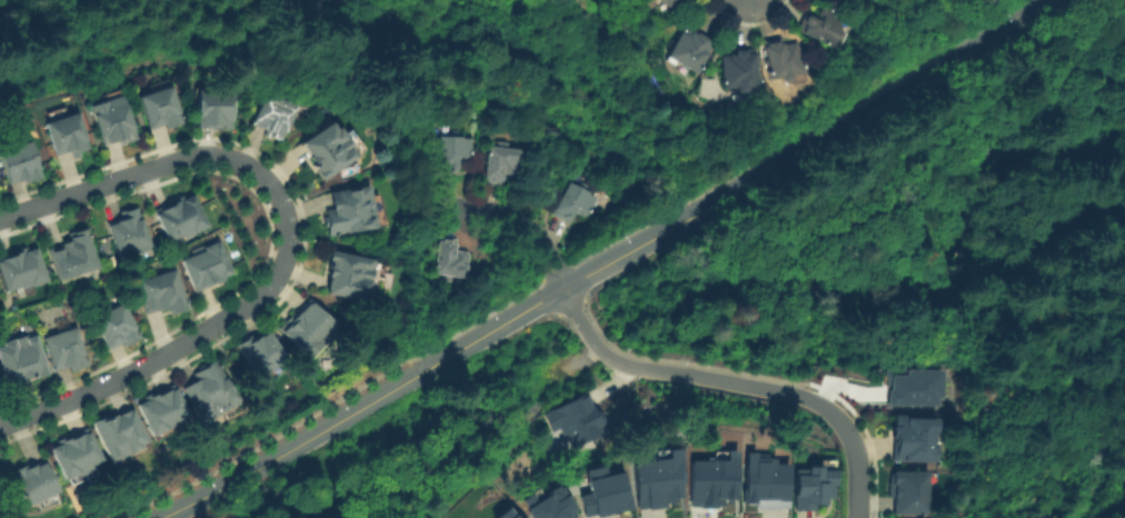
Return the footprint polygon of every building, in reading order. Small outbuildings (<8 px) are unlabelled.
[(668,11),(661,0),(690,0),(668,11)] [(824,8),(842,17),(836,29),(838,30),(840,34),(838,38),(835,39),(830,37),(827,46),(795,30),(804,12),(815,17),(818,10),(824,8)] [(686,23),(716,41),(708,56),(706,54),(696,73),(667,57),(686,23)] [(794,42),(799,73),(787,76),(788,80),(778,81),(777,78),(767,80),(760,42),(778,39),(779,46),(794,42)] [(721,88),(721,56),(728,56),(728,54),(734,54),(734,50),(754,50),(755,88),(746,88),(746,92),(735,92),(735,88),(721,88)] [(142,92),(173,82),(185,114),(153,126),(142,92)] [(252,120),(268,86),(300,100),(285,135),(252,120)] [(200,128),(201,90),(235,91),(233,129),(200,128)] [(91,103),(125,91),(139,128),(106,141),(91,103)] [(48,119),(79,109),(90,141),(58,151),(48,119)] [(307,138),(338,117),(358,148),(327,169),(307,138)] [(438,172),(439,138),(471,139),(470,158),(467,161),(462,161),(460,158),(458,158),(457,173),(438,172)] [(11,181),(1,151),(31,141),(41,170),(11,181)] [(484,183),(487,146),(497,147),(497,141),(510,142),(509,149),(518,150),(516,177),(504,176),(502,186),(484,183)] [(551,215),(568,181),(574,185),(576,181),(589,188),(586,193),(595,198),(587,215),(583,217),(577,213),(576,211),(575,210),(568,222),(551,215)] [(336,189),(372,182),(380,225),(331,233),(327,208),(338,206),(336,189)] [(170,238),(157,207),(195,191),(208,222),(170,238)] [(152,245),(122,256),(110,223),(123,218),(121,211),(138,205),(152,245)] [(87,226),(100,262),(59,278),(49,249),(64,243),(61,235),(87,226)] [(432,272),(439,236),(457,240),(455,251),(468,253),(462,279),(451,277),(450,283),(439,281),(440,275),(432,272)] [(196,288),(182,260),(219,241),(232,269),(196,288)] [(10,289),(0,264),(0,257),(36,243),(48,276),(10,289)] [(335,246),(376,256),(366,299),(329,290),(335,267),(330,266),(335,246)] [(185,302),(187,308),(167,313),(166,308),(145,313),(136,279),(176,268),(185,302)] [(141,337),(126,346),(122,340),(107,348),(91,319),(122,301),(141,337)] [(285,332),(316,302),(340,327),(323,343),(326,346),(312,360),(285,332)] [(89,362),(72,369),(70,362),(56,368),(44,337),(76,325),(89,362)] [(239,346),(255,335),(259,341),(273,331),(290,358),(259,378),(239,346)] [(6,379),(0,363),(0,346),(34,335),(46,366),(6,379)] [(205,425),(185,389),(199,381),(195,373),(219,359),(243,402),(205,425)] [(870,400),(870,385),(869,385),(869,378),(878,378),(878,371),(885,371),(885,373),(923,372),(923,382),(929,382),(929,395),(925,396),(925,400),(870,400)] [(139,402),(176,385),(191,414),(153,432),(139,402)] [(549,434),(558,429),(568,448),(604,429),(584,389),(539,412),(549,434)] [(135,409),(150,444),(146,446),(147,450),(113,466),(93,424),(110,416),(112,420),(135,409)] [(890,461),(892,416),(906,416),(906,419),(930,419),(930,447),(936,447),(935,462),(890,461)] [(92,434),(106,461),(94,467),(96,469),(68,482),(53,451),(92,434)] [(653,459),(653,458),(666,456),(665,448),(679,447),(681,482),(679,482),(680,496),(674,496),(674,500),(664,501),(665,506),(646,508),(646,506),(636,508),(635,498),(635,497),(631,461),(653,459)] [(695,464),(711,464),(711,461),(723,461),(723,464),(734,465),(734,498),(726,498),(726,500),(720,500),(720,508),(707,508),(707,505),(694,504),(695,464)] [(48,462),(62,492),(31,507),(14,471),(27,466),(28,470),(39,465),(40,467),(48,462)] [(754,465),(754,462),(761,462),(761,465),(780,465),(780,505),(770,505),(770,507),(758,507),(758,501),(753,501),(753,502),(745,502),(745,500),(743,500),(743,465),(754,465)] [(583,516),(591,514),(593,517),(628,509),(618,471),(603,475),(600,466),(581,470),(587,492),(577,495),(583,516)] [(796,509),(797,470),(814,470),(814,466),(837,467),(837,496),(829,496),(828,504),(815,502),(815,510),(796,509)] [(887,472),(923,472),(923,516),(892,515),(892,497),(887,497),(887,472)] [(575,517),(573,517),(527,517),(522,511),(524,510),(517,499),(528,492),(531,499),(554,485),(555,487),(557,486),(574,511),(571,512),(575,517)] [(505,507),(514,517),(493,517),(505,507)]
